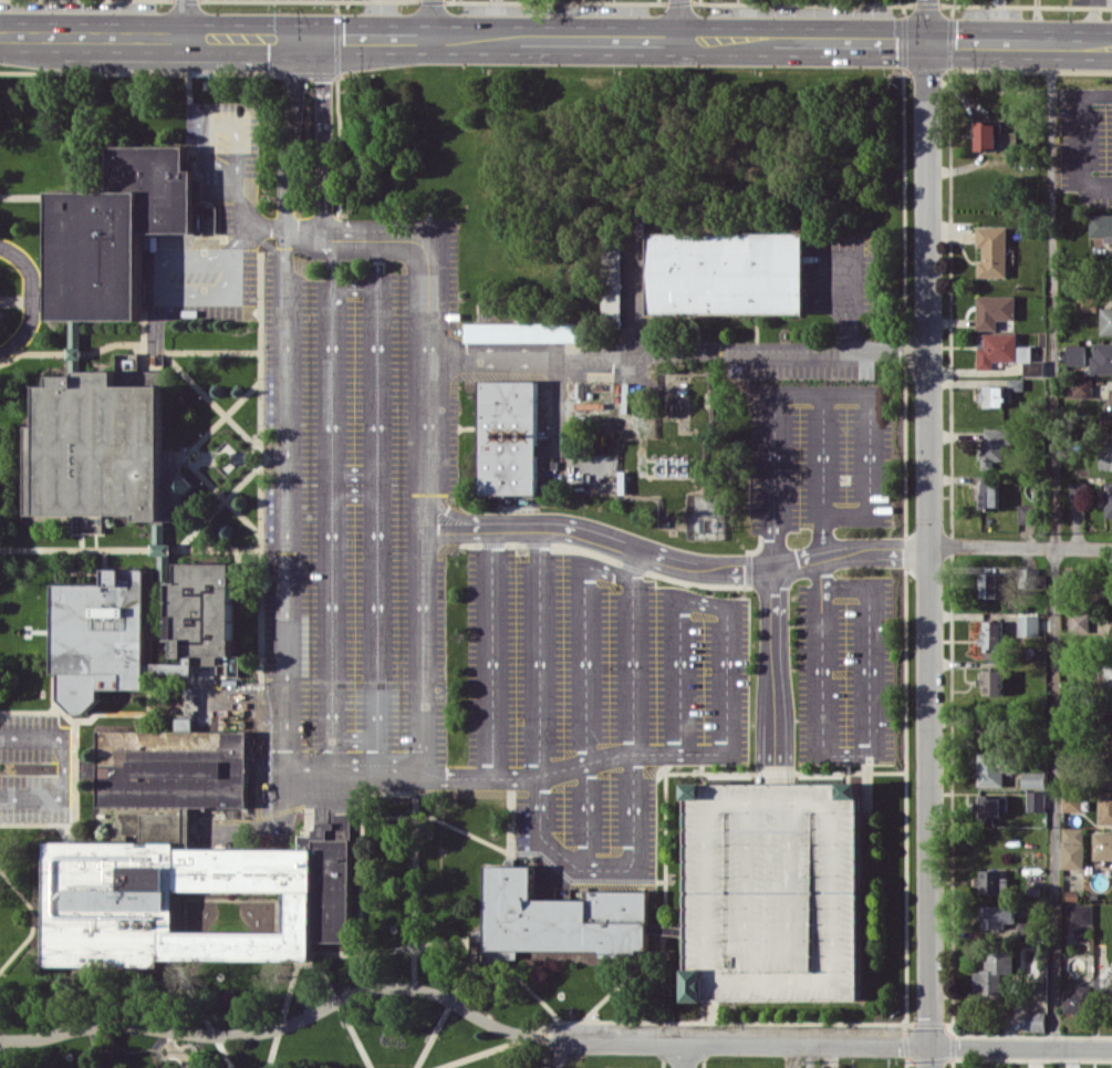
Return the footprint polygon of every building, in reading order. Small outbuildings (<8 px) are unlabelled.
[(974,121),(975,150),(996,150),(995,121),(974,121)] [(189,169),(181,169),(181,145),(105,145),(105,190),(43,190),(43,196),(43,300),(43,320),(69,320),(73,320),(79,320),(135,320),(135,234),(189,234),(189,169)] [(1089,214),(1090,236),(1104,236),(1104,244),(1111,243),(1111,214),(1089,214)] [(1007,276),(1006,226),(975,226),(976,246),(982,246),(982,260),(977,260),(977,276),(1007,276)] [(645,234),(646,312),(755,312),(801,311),(800,232),(645,234)] [(1015,296),(977,295),(976,329),(996,329),(996,319),(1014,319),(1015,296)] [(1077,296),(1076,311),(1096,311),(1097,296),(1077,296)] [(1111,334),(1111,307),(1100,307),(1100,334),(1111,334)] [(22,516),(135,516),(135,522),(154,522),(154,545),(152,545),(152,557),(159,556),(160,584),(165,584),(170,584),(170,579),(170,563),(170,549),(170,543),(165,543),(165,521),(172,521),(172,507),(181,507),(181,501),(196,486),(181,473),(181,465),(172,465),(172,455),(172,449),(159,449),(159,354),(143,354),(138,354),(138,352),(115,352),(115,371),(79,371),(79,320),(73,320),(69,320),(69,375),(46,375),(46,385),(32,385),(32,425),(22,425),(22,516)] [(579,341),(579,322),(464,323),(464,342),(579,341)] [(1017,333),(978,332),(977,369),(993,369),(993,361),(1032,361),(1032,346),(1016,345),(1017,333)] [(1091,343),(1092,374),(1111,374),(1111,342),(1091,343)] [(1085,345),(1066,345),(1066,365),(1085,364),(1085,345)] [(1023,378),(1008,378),(1007,390),(1023,390),(1023,378)] [(1092,397),(1093,379),(1071,378),(1070,397),(1092,397)] [(536,494),(536,445),(536,380),(477,381),(477,426),(477,495),(536,494)] [(980,405),(1011,405),(1011,393),(1004,393),(1004,385),(983,385),(983,392),(980,392),(980,405)] [(1110,389),(1110,410),(1101,410),(1101,424),(1111,424),(1111,389),(1110,389)] [(994,468),(994,460),(1004,460),(1004,449),(1012,449),(1012,429),(982,429),(982,469),(994,468)] [(1111,434),(1111,449),(1101,449),(1100,468),(1111,469),(1111,434)] [(980,507),(998,507),(999,485),(991,485),(991,476),(980,476),(980,507)] [(1086,499),(1086,482),(1070,482),(1069,498),(1086,499)] [(1018,524),(1036,523),(1036,503),(1017,504),(1018,524)] [(190,655),(180,655),(180,659),(169,659),(169,649),(158,649),(158,639),(164,639),(165,584),(170,584),(170,579),(170,563),(229,563),(229,566),(243,566),(243,577),(243,582),(228,582),(228,654),(238,654),(237,676),(226,676),(226,662),(190,662),(190,655)] [(98,568),(104,568),(143,568),(143,662),(181,662),(180,659),(180,655),(190,655),(190,662),(190,713),(187,713),(183,713),(183,674),(147,674),(142,674),(142,689),(95,689),(95,701),(82,714),(71,714),(56,699),(56,673),(52,673),(49,673),(50,583),(58,583),(98,583),(98,568)] [(998,572),(979,573),(979,597),(999,597),(998,572)] [(1089,614),(1070,613),(1069,636),(1088,637),(1089,614)] [(1017,636),(1039,636),(1039,615),(1018,614),(1017,636)] [(983,652),(1002,651),(1001,620),(982,621),(983,652)] [(1004,669),(981,670),(981,695),(1004,695),(1004,669)] [(95,806),(95,732),(173,732),(173,713),(183,713),(187,713),(190,713),(190,732),(220,732),(245,732),(243,806),(188,806),(184,806),(180,806),(95,806)] [(983,745),(1001,745),(1002,718),(978,717),(978,729),(984,730),(983,745)] [(1003,786),(1004,752),(979,752),(978,785),(1003,786)] [(97,759),(83,759),(83,777),(97,777),(97,759)] [(1045,788),(1046,772),(1022,771),(1022,787),(1045,788)] [(859,999),(700,1000),(685,1000),(684,936),(684,926),(683,786),(699,786),(775,785),(846,785),(858,784),(859,999)] [(1045,811),(1045,791),(1027,791),(1027,811),(1045,811)] [(1081,811),(1081,791),(1063,792),(1063,811),(1081,811)] [(1111,824),(1111,791),(1100,791),(1099,824),(1111,824)] [(1006,794),(980,794),(979,824),(994,824),(994,818),(1006,818),(1006,794)] [(41,842),(41,920),(40,966),(156,967),(157,961),(170,961),(311,962),(311,944),(350,944),(351,812),(347,812),(332,812),(332,822),(314,822),(314,829),(310,829),(310,836),(297,834),(297,850),(188,849),(188,806),(184,806),(180,806),(180,812),(137,811),(137,843),(67,843),(41,842)] [(1083,841),(1083,828),(1063,827),(1062,841),(1083,841)] [(1094,832),(1093,859),(1111,859),(1111,832),(1094,832)] [(1062,868),(1083,868),(1084,842),(1062,842),(1062,868)] [(648,952),(648,932),(663,934),(684,936),(684,926),(664,925),(648,923),(648,891),(588,890),(588,901),(532,901),(532,867),(509,865),(486,865),(485,927),(476,927),(476,930),(472,930),(470,933),(470,937),(470,961),(501,961),(505,961),(505,958),(518,958),(518,951),(596,951),(596,958),(627,960),(627,955),(638,955),(638,952),(648,952)] [(1008,877),(1002,877),(1002,869),(977,869),(977,893),(1008,893),(1008,877)] [(981,929),(1004,928),(1004,922),(1015,922),(1014,904),(981,905),(981,929)] [(1093,904),(1068,904),(1068,924),(1093,924),(1093,904)] [(1033,937),(1032,921),(1017,922),(1018,938),(1033,937)] [(1036,971),(1040,948),(1024,945),(1020,968),(1036,971)] [(974,995),(1002,995),(1002,973),(1013,974),(1014,951),(986,950),(985,970),(975,970),(974,995)] [(1103,989),(1111,998),(1111,980),(1103,989)] [(1064,987),(1065,1013),(1091,1013),(1091,987),(1064,987)] [(1046,1031),(1045,1011),(1025,1011),(1025,1031),(1046,1031)]
